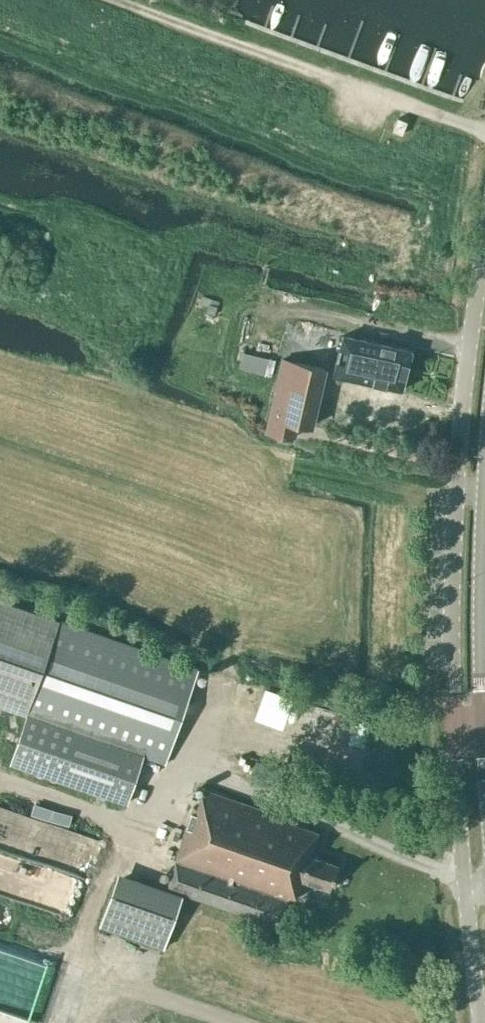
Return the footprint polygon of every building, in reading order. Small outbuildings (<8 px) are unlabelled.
[(392,130),(401,134),(407,121),(397,117),(392,130)] [(410,350),(410,351),(343,333),(333,371),(400,389),(401,389),(411,351),(410,350)] [(267,359),(242,353),(239,366),(263,372),(267,359)] [(325,366),(283,355),(264,427),(291,433),(293,425),(295,419),(310,423),(325,366)] [(0,598),(0,705),(26,714),(10,764),(50,778),(42,800),(0,786),(0,933),(15,938),(69,784),(128,805),(145,756),(165,763),(198,668),(0,598)] [(274,789),(281,768),(256,760),(248,780),(274,789)] [(167,887),(278,925),(288,895),(295,897),(301,878),(329,887),(337,863),(309,854),(317,831),(295,824),(296,820),(202,788),(195,807),(172,800),(173,797),(152,790),(134,846),(176,860),(167,887)] [(119,871),(115,881),(100,923),(164,946),(179,904),(182,894),(119,871)]
